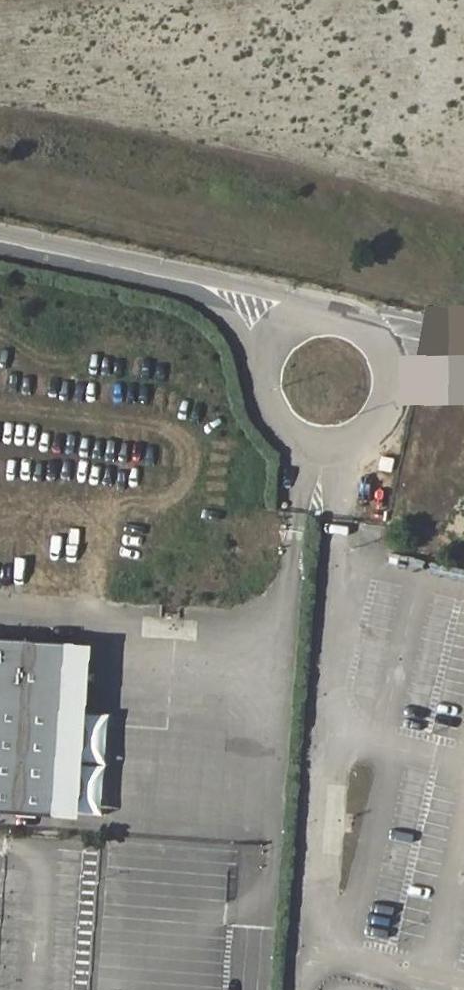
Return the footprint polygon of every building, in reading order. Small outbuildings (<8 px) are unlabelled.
[(0,627),(0,802),(65,807),(78,632),(0,627)] [(101,635),(78,632),(65,807),(88,808),(101,635)]
